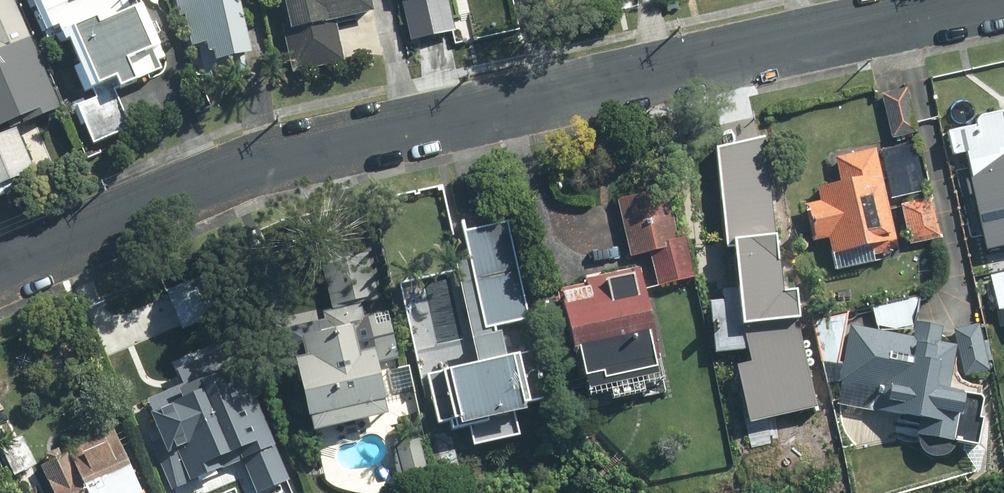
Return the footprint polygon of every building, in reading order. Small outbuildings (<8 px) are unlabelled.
[(14,0),(0,0),(0,127),(23,116),(25,123),(61,107),(14,0)] [(73,104),(82,125),(85,123),(93,142),(131,126),(115,90),(166,69),(157,48),(162,46),(143,0),(77,0),(74,1),(74,0),(36,0),(35,0),(48,29),(56,27),(63,43),(70,40),(81,65),(75,68),(85,91),(96,86),(101,97),(87,103),(85,99),(73,104)] [(241,0),(179,0),(183,15),(187,14),(194,46),(211,43),(212,51),(218,50),(220,60),(253,52),(241,0)] [(294,24),(286,26),(296,71),(347,60),(337,19),(376,10),(373,0),(289,0),(294,24)] [(909,90),(885,95),(894,136),(918,131),(909,90)] [(981,119),(975,128),(950,133),(955,155),(967,153),(970,169),(1003,162),(1003,114),(981,119)] [(0,137),(0,184),(35,169),(18,130),(0,137)] [(921,145),(883,152),(891,199),(930,192),(921,145)] [(901,249),(878,150),(840,158),(846,183),(822,189),(825,201),(810,205),(818,240),(833,236),(837,254),(877,245),(879,254),(901,249)] [(782,233),(778,189),(729,194),(730,200),(687,204),(696,243),(738,240),(747,330),(810,323),(806,288),(792,290),(787,233),(782,233)] [(668,191),(622,201),(634,256),(654,251),(661,284),(696,277),(688,238),(679,240),(668,191)] [(933,200),(905,205),(913,243),(941,238),(933,200)] [(474,267),(400,284),(424,386),(431,384),(440,424),(455,420),(458,430),(534,413),(532,404),(548,400),(537,352),(505,359),(498,325),(530,317),(509,223),(467,233),(474,267)] [(402,368),(389,313),(364,318),(361,302),(380,298),(371,257),(326,266),(335,307),(325,309),(328,320),(288,328),(295,359),(302,358),(318,430),(393,414),(384,372),(402,368)] [(587,285),(560,291),(571,340),(560,342),(566,370),(581,366),(585,380),(592,378),(595,390),(666,375),(642,270),(591,282),(592,284),(587,285)] [(207,275),(169,291),(185,329),(223,313),(207,275)] [(995,276),(1001,309),(1003,309),(1003,275),(995,276)] [(840,365),(850,314),(815,321),(825,363),(840,365)] [(942,342),(944,327),(920,323),(917,337),(853,326),(843,380),(882,387),(879,409),(907,414),(906,421),(925,424),(923,436),(923,441),(925,446),(927,450),(931,454),(936,456),(942,457),(947,457),(952,455),(957,451),(958,447),(959,442),(967,394),(953,391),(960,353),(965,376),(991,370),(981,325),(955,331),(958,345),(942,342)] [(239,359),(190,381),(194,390),(151,408),(164,439),(155,443),(175,488),(245,458),(260,492),(262,492),(292,480),(239,359)] [(118,430),(43,463),(56,492),(145,492),(118,430)] [(420,440),(400,446),(407,476),(428,470),(420,440)]
